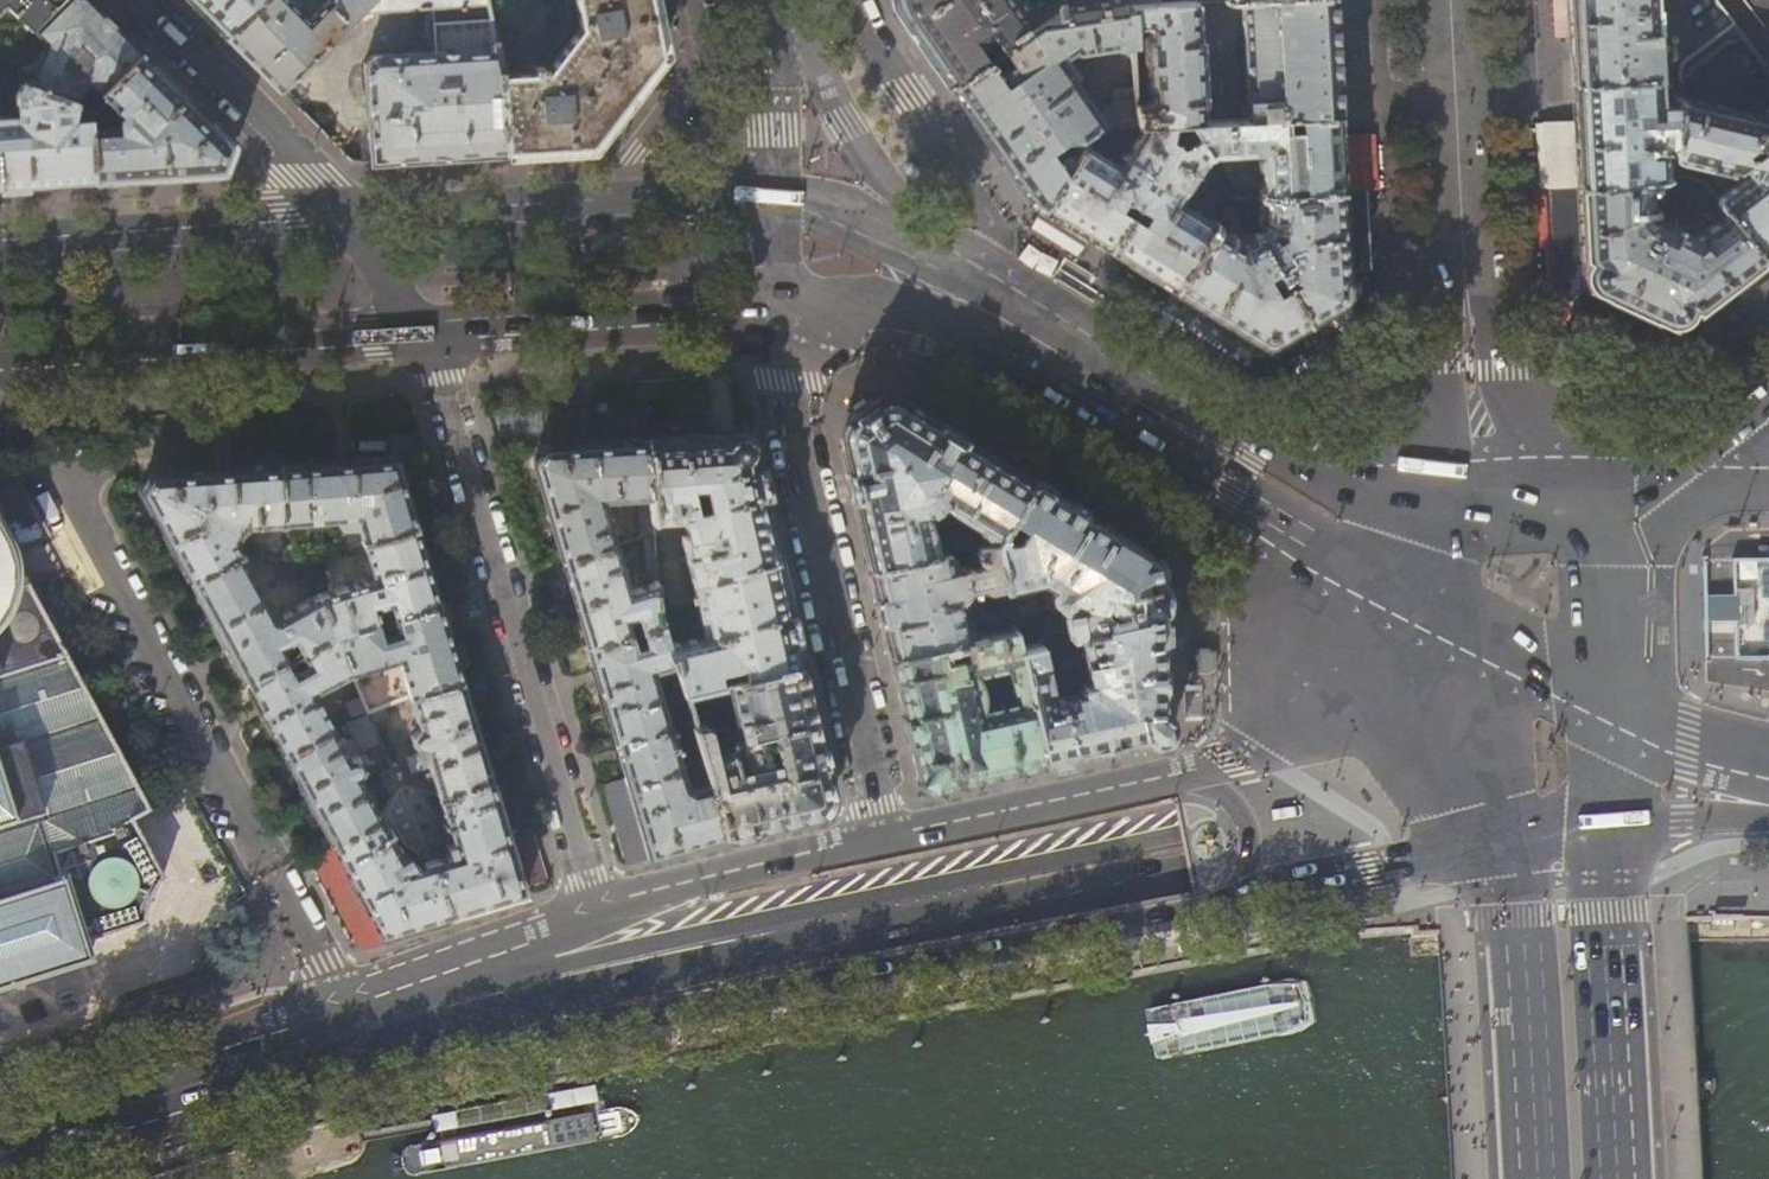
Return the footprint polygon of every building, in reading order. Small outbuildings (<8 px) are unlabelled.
[(89,0),(58,0),(31,27),(0,59),(0,72),(19,79),(38,35),(44,41),(27,82),(87,104),(95,96),(141,51),(103,13),(89,0)] [(4,1),(31,27),(58,0),(0,0),(0,6),(4,1)] [(191,2),(225,35),(259,0),(190,0),(191,2)] [(356,12),(368,0),(327,0),(308,19),(294,6),(296,4),(297,0),(296,0),(259,0),(225,35),(247,58),(279,90),(356,12)] [(356,12),(426,7),(426,11),(424,18),(424,27),(425,33),(426,38),(431,46),(433,46),(434,50),(374,55),(365,63),(370,161),(429,157),(504,152),(498,73),(485,0),(368,0),(356,12)] [(498,73),(504,152),(541,150),(590,147),(662,52),(657,26),(652,0),(485,0),(498,73)] [(893,1),(895,7),(897,12),(923,48),(948,86),(985,60),(972,41),(986,31),(999,50),(1036,24),(1117,12),(1117,0),(1036,0),(1027,7),(1022,0),(893,0),(893,1)] [(1117,12),(1129,10),(1129,6),(1159,4),(1159,0),(1117,0),(1117,12)] [(1247,119),(1337,115),(1334,52),(1331,0),(1241,0),(1247,119)] [(1654,0),(1568,0),(1570,28),(1573,84),(1658,80),(1654,0)] [(1129,6),(1129,10),(1130,25),(1144,25),(1149,28),(1152,99),(1149,102),(1134,103),(1135,125),(1141,124),(1169,123),(1187,122),(1199,122),(1198,101),(1202,101),(1199,39),(1195,39),(1193,2),(1159,4),(1129,6)] [(1129,10),(1117,12),(1036,24),(999,50),(1013,69),(998,79),(985,60),(948,86),(985,139),(1029,203),(1039,209),(1080,143),(1089,127),(1091,127),(1109,126),(1135,125),(1134,103),(1134,90),(1113,90),(1114,103),(1097,114),(1060,60),(1070,52),(1071,53),(1131,44),(1130,25),(1129,10)] [(178,88),(141,51),(95,96),(108,109),(112,106),(119,113),(117,117),(116,123),(103,124),(102,107),(87,109),(93,180),(143,177),(223,172),(233,144),(178,88)] [(1132,53),(1133,79),(1144,78),(1143,52),(1132,53)] [(19,79),(13,91),(15,123),(0,124),(0,187),(3,186),(93,180),(87,109),(87,104),(27,82),(19,79)] [(1659,100),(1658,80),(1573,84),(1575,121),(1575,133),(1578,187),(1649,183),(1652,183),(1655,181),(1658,180),(1659,178),(1667,168),(1668,166),(1671,164),(1674,162),(1677,161),(1675,159),(1674,158),(1673,156),(1673,155),(1672,154),(1671,152),(1671,150),(1670,129),(1677,100),(1677,99),(1659,100)] [(1677,99),(1677,100),(1670,129),(1671,150),(1671,152),(1672,154),(1673,155),(1673,156),(1674,158),(1675,159),(1677,161),(1694,165),(1720,172),(1719,180),(1720,196),(1762,261),(1768,255),(1768,117),(1766,119),(1677,99)] [(1337,115),(1247,119),(1199,122),(1187,122),(1196,137),(1206,155),(1261,152),(1263,194),(1341,191),(1339,160),(1339,148),(1337,115)] [(1575,133),(1575,121),(1554,123),(1557,188),(1559,188),(1578,187),(1575,133)] [(1169,123),(1141,124),(1116,165),(1080,143),(1039,209),(1074,230),(1105,249),(1173,142),(1167,138),(1169,123)] [(1110,136),(1109,126),(1091,127),(1091,137),(1110,136)] [(1179,146),(1173,142),(1105,249),(1142,272),(1171,290),(1212,224),(1213,223),(1177,201),(1206,155),(1196,137),(1179,146)] [(1339,160),(1341,191),(1361,190),(1359,159),(1339,160)] [(1690,180),(1694,165),(1677,161),(1674,162),(1671,164),(1668,166),(1667,168),(1659,178),(1658,180),(1655,181),(1652,183),(1649,183),(1578,187),(1580,227),(1582,259),(1585,258),(1588,260),(1586,262),(1583,267),(1582,273),(1583,279),(1585,283),(1588,287),(1587,289),(1589,290),(1632,310),(1669,327),(1670,325),(1675,325),(1678,324),(1682,322),(1685,321),(1687,319),(1690,315),(1692,311),(1692,308),(1696,312),(1724,290),(1762,261),(1720,196),(1718,196),(1717,197),(1714,199),(1714,201),(1714,202),(1715,205),(1704,215),(1711,225),(1695,237),(1649,217),(1648,189),(1652,186),(1656,183),(1664,180),(1674,178),(1680,178),(1685,178),(1690,180)] [(1580,227),(1578,187),(1559,188),(1563,258),(1582,259),(1580,227)] [(1341,191),(1263,194),(1263,195),(1264,195),(1266,228),(1254,235),(1306,324),(1314,319),(1341,303),(1343,301),(1345,300),(1346,297),(1346,295),(1345,271),(1341,192),(1341,191)] [(1341,192),(1345,271),(1371,270),(1366,191),(1341,192)] [(1241,241),(1212,224),(1171,290),(1221,321),(1256,343),(1261,345),(1265,346),(1291,333),(1299,328),(1306,324),(1254,235),(1241,241)] [(1221,321),(1171,290),(1160,306),(1254,364),(1274,365),(1301,349),(1291,333),(1265,346),(1261,345),(1256,343),(1221,321)] [(1632,310),(1589,290),(1581,308),(1662,345),(1669,327),(1632,310)] [(995,537),(1030,481),(963,440),(899,401),(873,402),(851,417),(842,442),(858,514),(870,569),(948,551),(949,551),(944,531),(933,533),(927,519),(924,512),(920,507),(934,497),(950,510),(963,518),(973,526),(974,528),(977,531),(979,533),(982,535),(988,537),(992,537),(995,537)] [(724,682),(801,665),(767,514),(751,445),(736,433),(701,435),(646,439),(650,496),(650,504),(651,522),(683,520),(686,536),(681,537),(703,635),(666,643),(673,664),(675,672),(678,682),(681,692),(724,682)] [(277,466),(280,523),(354,518),(361,542),(416,526),(398,466),(395,458),(426,456),(419,434),(388,438),(389,458),(372,459),(372,456),(358,457),(347,458),(347,461),(342,461),(338,462),(338,459),(334,459),(334,462),(317,463),(317,460),(282,462),(282,465),(277,466)] [(603,500),(650,496),(646,439),(588,443),(572,444),(543,446),(532,461),(538,481),(562,559),(615,543),(603,500)] [(242,525),(280,523),(277,466),(274,466),(274,462),(257,464),(257,467),(231,469),(231,466),(227,466),(227,469),(221,470),(218,470),(218,467),(207,467),(199,468),(199,471),(150,473),(140,489),(153,510),(152,511),(156,519),(158,519),(164,530),(168,539),(167,539),(171,547),(173,547),(183,566),(182,566),(187,575),(188,575),(190,580),(240,553),(234,542),(242,525)] [(1084,479),(1085,479),(1089,481),(1093,483),(1101,489),(1104,491),(1106,492),(1108,491),(1112,488),(1116,484),(1116,483),(1117,482),(1115,481),(1111,479),(1103,473),(1098,470),(1096,470),(1094,470),(1091,472),(1084,479)] [(1153,557),(1030,481),(995,537),(993,541),(1003,588),(1004,590),(1040,581),(1051,587),(1050,590),(1049,592),(1049,594),(1049,597),(1051,601),(1053,603),(1066,611),(1065,614),(1063,614),(1068,636),(1079,633),(1162,614),(1162,598),(1162,585),(1159,585),(1158,580),(1159,577),(1160,574),(1160,572),(1159,568),(1157,562),(1155,559),(1153,557)] [(652,532),(651,522),(650,504),(637,505),(639,536),(652,532)] [(427,563),(416,526),(361,542),(371,578),(318,594),(335,633),(379,620),(375,606),(389,602),(393,616),(439,603),(427,563)] [(290,538),(278,557),(303,560),(290,538)] [(87,964),(81,945),(144,925),(145,914),(150,899),(157,886),(162,880),(132,825),(149,815),(15,569),(0,541),(0,992),(87,964)] [(952,568),(948,551),(870,569),(880,614),(890,656),(972,638),(968,620),(962,618),(959,603),(967,592),(981,590),(987,592),(1003,588),(993,541),(974,545),(978,562),(952,568)] [(615,543),(562,559),(576,609),(587,645),(631,632),(627,617),(637,614),(641,629),(660,623),(657,612),(655,569),(648,571),(649,583),(628,589),(615,543)] [(275,617),(240,553),(190,580),(218,632),(245,681),(335,633),(318,594),(275,617)] [(311,577),(303,560),(278,557),(273,557),(272,573),(311,577)] [(449,638),(439,603),(393,616),(397,630),(383,634),(379,620),(335,633),(351,673),(397,661),(408,697),(462,681),(449,638)] [(1163,674),(1162,614),(1079,633),(1090,682),(1085,683),(1082,687),(1083,691),(1053,697),(1040,642),(1017,648),(1042,762),(1071,755),(1162,735),(1164,730),(1163,674)] [(660,623),(641,629),(645,643),(635,645),(631,632),(587,645),(602,697),(616,742),(669,726),(653,669),(673,664),(666,643),(660,623)] [(1012,628),(972,638),(890,656),(900,703),(917,778),(932,787),(960,781),(976,777),(1042,762),(1017,648),(1012,628)] [(314,693),(351,673),(335,633),(245,681),(265,718),(283,752),(332,727),(314,693)] [(1203,647),(1196,647),(1197,676),(1210,675),(1214,673),(1217,671),(1217,661),(1216,652),(1213,649),(1210,647),(1203,647)] [(801,665),(724,682),(737,738),(735,738),(734,739),(733,740),(733,741),(732,742),(732,744),(732,746),(732,747),(714,752),(706,726),(706,725),(704,724),(702,723),(691,726),(701,759),(707,781),(723,834),(732,831),(816,813),(821,811),(824,808),(828,803),(830,798),(830,792),(816,730),(801,665)] [(672,684),(678,682),(675,672),(669,674),(672,684)] [(476,729),(462,681),(408,697),(416,726),(411,727),(412,733),(410,736),(413,747),(420,750),(420,753),(405,758),(410,772),(428,767),(430,773),(424,775),(427,783),(432,781),(436,794),(490,778),(476,729)] [(346,704),(353,719),(368,713),(361,698),(346,704)] [(355,723),(363,743),(378,736),(369,717),(355,723)] [(689,720),(669,726),(616,742),(626,778),(604,784),(627,863),(631,862),(672,849),(723,834),(707,781),(693,786),(686,782),(681,766),(701,759),(691,726),(689,720)] [(344,750),(332,727),(283,752),(307,797),(331,843),(380,816),(358,776),(361,775),(364,767),(362,764),(368,761),(359,744),(344,750)] [(393,795),(399,786),(392,771),(384,775),(393,795)] [(505,830),(490,778),(436,794),(451,843),(445,844),(448,854),(440,856),(437,845),(441,844),(426,793),(399,786),(429,859),(447,915),(490,902),(524,893),(505,830)] [(399,786),(393,795),(380,816),(331,843),(311,854),(358,942),(392,932),(416,924),(447,915),(429,859),(399,786)]
